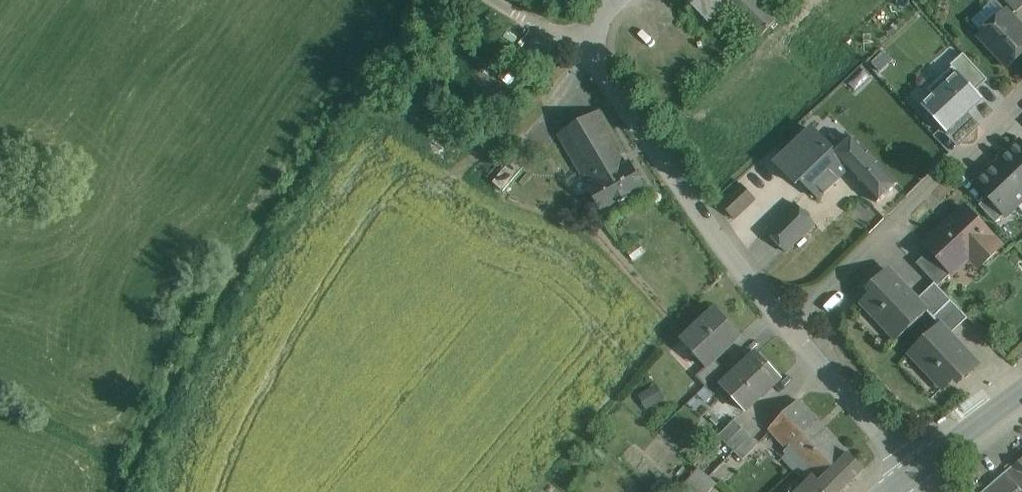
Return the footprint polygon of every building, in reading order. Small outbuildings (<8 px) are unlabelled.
[(711,25),(730,5),(762,35),(776,21),(754,0),(685,0),(711,25)] [(1016,13),(1021,7),(1021,0),(1004,0),(1016,13)] [(980,36),(1008,67),(1021,54),(1021,28),(1006,11),(980,36)] [(953,68),(975,92),(988,80),(964,54),(951,66),(953,68)] [(983,100),(975,92),(953,68),(929,89),(935,96),(924,106),(948,132),(983,100)] [(600,110),(558,134),(588,186),(630,162),(600,110)] [(855,139),(830,113),(811,131),(831,152),(832,153),(839,146),(843,150),(855,139)] [(801,148),(770,177),(781,187),(794,175),(801,181),(831,152),(811,131),(797,144),(801,148)] [(855,139),(843,150),(839,146),(832,153),(848,170),(878,203),(897,185),(855,139)] [(1021,142),(998,163),(1021,188),(1021,143),(1021,142)] [(831,152),(801,181),(818,198),(848,170),(832,153),(831,152)] [(514,159),(493,183),(504,192),(525,168),(514,159)] [(588,186),(587,186),(603,214),(620,204),(620,205),(629,199),(629,200),(646,190),(630,162),(588,186)] [(998,163),(976,184),(988,197),(1005,215),(1006,216),(1021,201),(1021,188),(998,163)] [(760,205),(739,182),(718,201),(740,224),(760,205)] [(1005,215),(988,197),(979,205),(996,223),(1005,215)] [(795,203),(766,231),(787,252),(815,224),(795,203)] [(965,208),(926,245),(931,250),(952,273),(953,274),(974,254),(984,264),(1002,249),(965,208)] [(952,273),(931,250),(917,264),(935,283),(938,286),(952,273)] [(918,300),(890,271),(870,291),(874,295),(864,305),(895,338),(925,309),(926,308),(918,300)] [(935,283),(918,300),(926,308),(925,309),(933,318),(952,300),(938,286),(935,283)] [(952,300),(933,318),(942,327),(942,326),(951,335),(968,318),(952,300)] [(717,310),(688,337),(699,348),(694,353),(707,367),(707,368),(715,361),(728,348),(727,347),(740,335),(717,310)] [(942,327),(912,355),(943,388),(953,379),(957,383),(978,363),(951,335),(942,326),(942,327)] [(731,378),(722,386),(723,387),(746,411),(762,397),(760,395),(780,377),(758,353),(731,378)] [(715,361),(707,368),(707,367),(697,376),(706,386),(723,369),(715,361)] [(723,369),(706,386),(715,395),(723,387),(722,386),(731,378),(723,369)] [(639,394),(646,408),(665,399),(658,385),(639,394)] [(799,401),(770,430),(788,449),(784,452),(787,455),(783,459),(807,484),(799,491),(842,491),(865,470),(851,455),(850,456),(799,401)] [(735,420),(719,436),(727,444),(743,428),(735,420)] [(743,428),(727,444),(743,460),(759,444),(743,428)] [(1014,466),(1021,476),(1021,459),(1014,466)] [(985,491),(1021,491),(1014,484),(1021,477),(1021,476),(1014,466),(985,491)] [(683,487),(688,491),(710,491),(717,484),(699,469),(683,487)] [(1014,484),(1021,491),(1021,477),(1014,484)]
